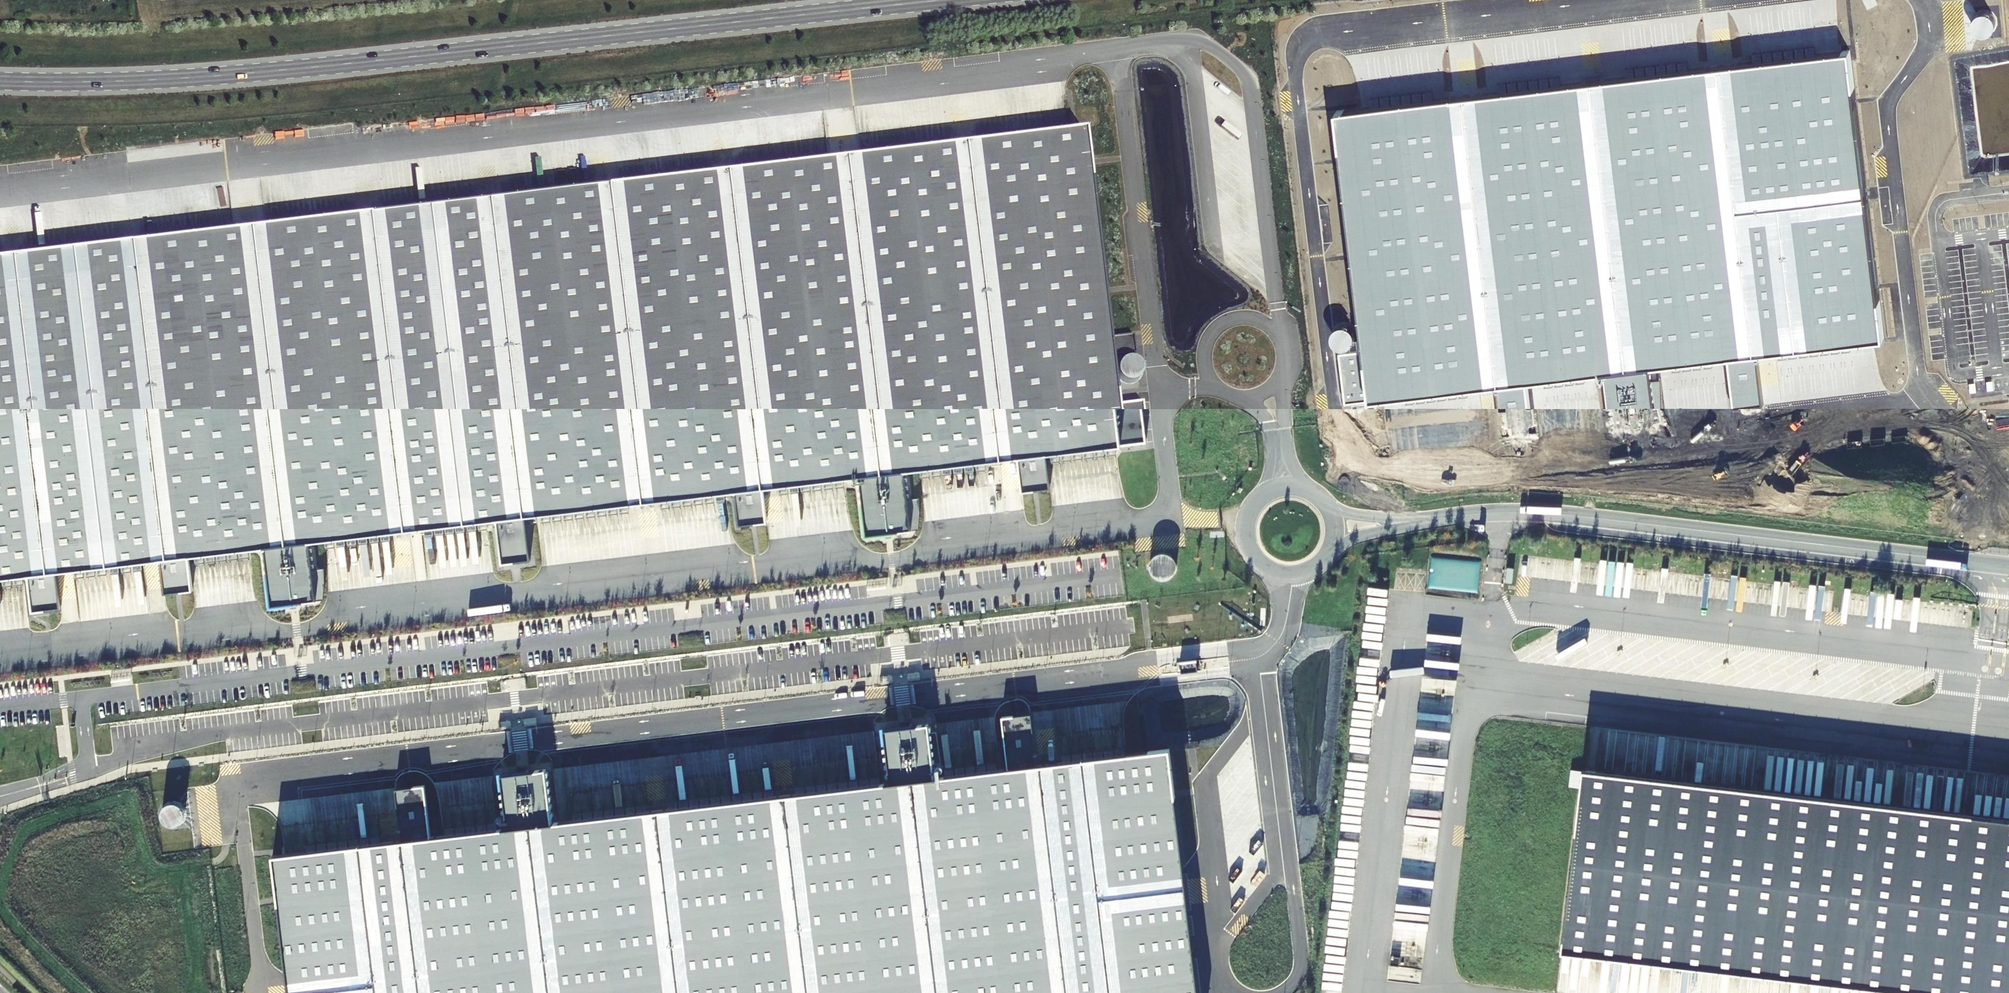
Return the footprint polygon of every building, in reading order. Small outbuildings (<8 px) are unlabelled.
[(1531,378),(1600,370),(1607,429),(1656,424),(1649,364),(1726,355),(1733,407),(1761,404),(1755,352),(1883,336),(1849,49),(1336,110),(1370,397),(1494,382),(1502,446),(1538,442),(1531,378)] [(1132,336),(1109,338),(1083,132),(0,261),(0,579),(24,576),(28,610),(60,606),(55,572),(160,559),(164,594),(193,590),(189,555),(258,547),(265,604),(310,599),(304,542),(495,520),(501,565),(530,561),(524,516),(735,491),(738,526),(767,522),(763,488),(862,476),(866,535),(912,530),(905,464),(1018,453),(1022,492),(1050,489),(1046,451),(1146,442),(1142,402),(1116,404),(1114,381),(1115,383),(1117,385),(1120,387),(1123,388),(1127,389),(1132,388),(1134,387),(1136,385),(1138,383),(1139,381),(1140,379),(1141,376),(1141,373),(1140,369),(1139,366),(1138,364),(1135,362),(1132,360),(1131,355),(1135,355),(1132,336)] [(1175,577),(1177,570),(1175,562),(1174,559),(1169,553),(1163,550),(1155,548),(1148,550),(1142,553),(1137,559),(1135,562),(1134,570),(1135,577),(1139,583),(1145,588),(1152,591),(1155,591),(1163,590),(1169,586),(1174,580),(1175,577)] [(271,855),(288,992),(1200,992),(1170,747),(271,855)] [(1585,770),(1563,952),(1915,992),(2008,992),(2008,820),(1585,770)]
